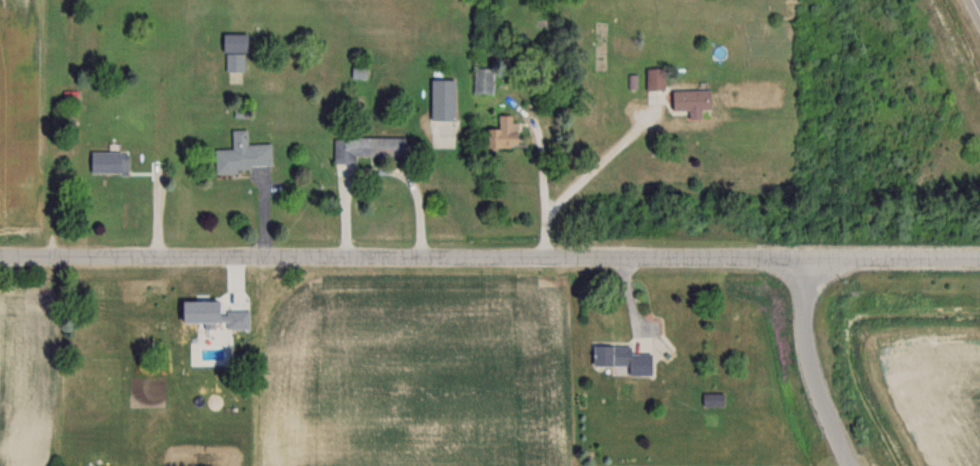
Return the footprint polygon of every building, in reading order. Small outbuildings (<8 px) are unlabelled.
[(226,70),(243,70),(243,34),(221,34),(221,52),(226,52),(226,70)] [(663,67),(646,67),(646,89),(663,89),(663,67)] [(352,77),(364,77),(364,68),(352,68),(352,77)] [(454,79),(430,79),(430,119),(454,119),(454,79)] [(671,109),(687,109),(687,119),(700,119),(700,108),(709,108),(709,89),(671,89),(671,109)] [(485,128),(485,146),(515,146),(515,115),(498,115),(498,128),(485,128)] [(214,170),(271,169),(270,144),(247,144),(247,130),(231,130),(231,149),(214,149),(214,170)] [(333,163),(355,163),(355,157),(405,157),(405,137),(333,137),(333,163)] [(89,172),(128,172),(128,152),(89,152),(89,172)] [(249,329),(249,312),(219,312),(219,301),(196,301),(197,324),(225,323),(225,329),(249,329)] [(630,345),(593,345),(593,374),(651,374),(651,353),(630,353),(630,345)] [(703,405),(723,405),(723,393),(703,393),(703,405)]
